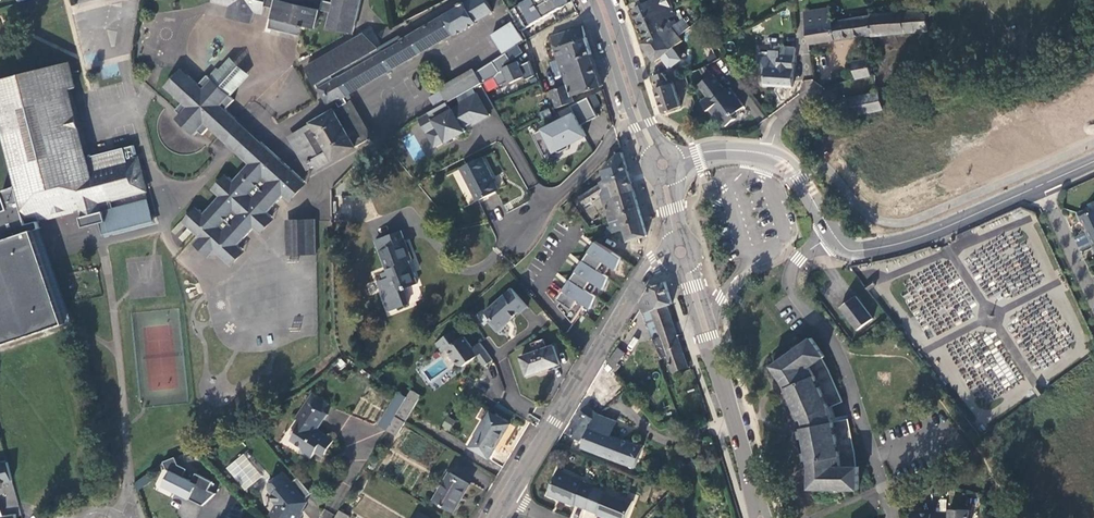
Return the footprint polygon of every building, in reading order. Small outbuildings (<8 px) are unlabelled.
[(224,2),(232,4),(235,5),(235,7),(235,10),(237,12),(239,14),(242,15),(244,16),(247,15),(249,14),(250,12),(251,9),(255,10),(256,10),(264,13),(265,6),(276,8),(272,26),(301,34),(303,26),(307,26),(308,24),(317,27),(322,9),(332,11),(329,26),(346,30),(355,25),(361,1),(360,0),(335,0),(334,1),(332,0),(224,0),(224,2)] [(368,39),(312,74),(326,99),(333,103),(337,101),(339,103),(338,104),(340,106),(347,102),(344,96),(348,94),(456,33),(457,35),(477,23),(476,22),(493,13),(487,0),(472,0),(465,4),(465,2),(462,4),(463,6),(401,39),(399,37),(378,48),(375,45),(371,41),(368,39)] [(543,0),(544,1),(537,5),(534,0),(529,0),(511,11),(522,31),(572,2),(571,0),(543,0)] [(639,8),(632,12),(647,42),(669,26),(673,24),(675,22),(673,19),(669,21),(667,16),(673,14),(667,0),(655,0),(651,2),(639,8)] [(639,8),(651,2),(655,0),(635,0),(639,8)] [(253,21),(255,10),(251,9),(250,12),(249,14),(247,15),(244,16),(242,15),(239,14),(237,12),(235,10),(235,7),(235,5),(232,4),(228,16),(253,21)] [(803,12),(806,27),(832,24),(831,21),(829,8),(807,12),(803,12)] [(872,37),(928,33),(927,11),(870,15),(870,17),(872,37)] [(808,44),(871,37),(872,37),(870,17),(831,21),(832,24),(806,27),(808,44)] [(514,24),(492,36),(502,53),(523,41),(514,24)] [(682,44),(669,26),(647,42),(642,45),(655,63),(682,44)] [(571,98),(601,87),(582,27),(551,38),(567,87),(550,93),(556,110),(573,105),(571,98)] [(308,66),(312,74),(368,39),(364,35),(308,66)] [(792,87),(794,56),(786,55),(786,48),(775,47),(775,50),(769,50),(768,57),(758,56),(757,69),(765,70),(765,74),(764,85),(792,87)] [(794,56),(795,48),(786,48),(786,55),(794,56)] [(249,75),(232,58),(220,71),(217,68),(209,76),(231,95),(249,75)] [(870,77),(867,60),(853,62),(856,80),(870,77)] [(495,74),(489,63),(474,72),(480,84),(485,91),(489,90),(485,82),(494,78),(498,87),(509,83),(509,84),(525,78),(519,62),(502,69),(503,71),(495,74)] [(134,145),(85,157),(68,89),(73,88),(67,63),(0,79),(0,100),(23,186),(3,192),(9,210),(0,213),(0,347),(67,325),(36,232),(42,230),(40,219),(81,209),(83,214),(102,209),(101,204),(145,193),(137,160),(136,160),(134,155),(136,154),(134,145)] [(166,87),(174,93),(176,91),(174,89),(174,86),(174,83),(174,81),(176,79),(178,77),(180,76),(183,76),(185,77),(187,78),(190,76),(182,69),(166,87)] [(438,91),(439,92),(445,103),(446,103),(456,98),(472,88),(480,84),(474,72),(438,91)] [(653,79),(656,88),(667,82),(662,74),(653,79)] [(178,77),(176,79),(174,81),(174,83),(174,86),(174,89),(176,91),(174,93),(183,102),(177,110),(181,114),(183,115),(189,112),(195,113),(200,117),(201,123),(197,128),(200,130),(204,134),(211,127),(220,135),(223,133),(225,134),(228,135),(230,135),(232,133),(234,132),(236,130),(237,127),(236,125),(236,123),(234,120),(237,118),(227,109),(235,99),(231,95),(209,76),(208,75),(199,84),(190,76),(187,78),(185,77),(183,76),(180,76),(178,77)] [(712,75),(699,86),(708,98),(702,103),(709,111),(712,109),(726,127),(736,119),(733,115),(744,106),(730,88),(725,91),(712,75)] [(812,80),(803,79),(802,91),(811,92),(812,80)] [(674,86),(670,81),(667,82),(656,88),(664,113),(680,108),(674,86)] [(472,88),(456,98),(459,104),(476,94),(472,88)] [(428,98),(435,110),(445,103),(439,92),(428,98)] [(877,93),(851,100),(855,118),(882,111),(877,93)] [(430,113),(418,120),(423,129),(434,122),(438,128),(427,135),(435,148),(446,142),(447,143),(466,132),(463,129),(471,124),(472,126),(489,116),(476,94),(459,104),(461,106),(451,112),(446,103),(445,103),(435,110),(430,113)] [(591,106),(598,104),(594,94),(587,97),(591,106)] [(578,129),(596,120),(586,100),(569,109),(573,117),(531,136),(542,158),(552,153),(553,154),(556,155),(565,151),(566,148),(566,146),(572,143),(572,145),(583,140),(578,129)] [(847,100),(830,103),(832,112),(849,109),(847,100)] [(340,106),(335,109),(357,146),(368,140),(347,102),(340,106)] [(335,109),(299,130),(320,167),(357,146),(335,109)] [(195,135),(200,130),(197,128),(201,123),(200,117),(195,113),(189,112),(183,115),(181,114),(176,120),(195,135)] [(263,141),(237,118),(234,120),(236,123),(236,125),(237,127),(236,130),(234,132),(232,133),(230,135),(228,135),(225,134),(223,133),(220,135),(247,159),(249,157),(248,154),(247,152),(247,150),(247,147),(249,145),(251,143),(253,142),(255,142),(258,143),(260,145),(263,141)] [(434,122),(423,129),(427,135),(438,128),(434,122)] [(317,168),(320,167),(299,130),(294,133),(296,137),(291,139),(309,169),(316,165),(317,168)] [(306,181),(263,141),(260,145),(258,143),(255,142),(253,142),(251,143),(249,145),(247,147),(247,150),(247,152),(248,154),(249,157),(247,159),(251,163),(235,181),(231,177),(217,191),(221,196),(205,213),(200,209),(187,224),(202,237),(216,250),(230,263),(243,249),(239,245),(256,227),(260,231),(273,217),(269,212),(285,195),(289,199),(306,181)] [(600,197),(608,222),(623,218),(622,214),(638,209),(622,153),(619,154),(602,170),(606,184),(578,198),(583,207),(600,197)] [(497,190),(481,158),(459,169),(475,201),(497,190)] [(214,189),(217,191),(231,177),(228,174),(214,189)] [(308,183),(306,181),(289,199),(292,201),(308,183)] [(185,221),(187,224),(200,209),(198,207),(185,221)] [(1080,213),(1085,223),(1087,223),(1089,229),(1089,231),(1093,243),(1093,211),(1092,212),(1090,208),(1080,213)] [(646,236),(638,209),(622,214),(623,218),(608,222),(608,223),(612,233),(624,230),(628,241),(646,236)] [(276,219),(273,217),(260,231),(263,233),(276,219)] [(318,221),(293,221),(293,255),(319,255),(318,221)] [(412,262),(402,235),(376,243),(388,274),(383,276),(385,282),(379,285),(389,313),(408,307),(403,292),(417,287),(412,272),(409,263),(412,262)] [(210,256),(216,250),(202,237),(196,244),(210,256)] [(558,309),(572,325),(585,306),(591,310),(596,298),(592,296),(597,287),(604,291),(608,279),(604,276),(610,268),(616,272),(621,259),(596,243),(557,301),(561,304),(558,309)] [(246,251),(243,249),(230,263),(233,265),(246,251)] [(874,281),(867,287),(871,290),(877,285),(874,281)] [(640,303),(643,314),(665,306),(671,304),(664,282),(650,287),(640,303)] [(518,314),(526,307),(509,289),(483,312),(490,319),(487,322),(496,332),(505,324),(505,323),(517,312),(518,314)] [(874,319),(857,296),(842,308),(859,330),(874,319)] [(686,368),(665,306),(643,314),(650,335),(657,332),(659,338),(653,342),(661,360),(665,358),(670,374),(686,368)] [(483,367),(491,361),(478,343),(471,349),(462,337),(459,339),(452,331),(434,345),(441,354),(446,350),(458,366),(461,367),(476,356),(483,367)] [(650,335),(653,342),(659,338),(657,332),(650,335)] [(829,409),(833,408),(843,403),(829,371),(823,360),(825,358),(812,339),(772,367),(783,382),(785,380),(790,387),(787,389),(801,421),(804,420),(806,428),(803,429),(810,463),(813,463),(814,471),(811,472),(811,490),(859,490),(860,467),(857,467),(855,456),(848,420),(833,423),(829,409)] [(653,342),(629,352),(637,370),(656,362),(661,360),(653,342)] [(555,346),(521,356),(526,375),(561,364),(555,346)] [(617,349),(607,362),(613,370),(624,354),(617,349)] [(488,380),(494,396),(505,391),(499,376),(488,380)] [(403,422),(420,392),(409,387),(402,400),(392,415),(403,422)] [(310,393),(305,400),(321,412),(327,404),(310,393)] [(375,425),(384,430),(392,415),(402,400),(393,395),(375,425)] [(321,412),(305,400),(293,417),(295,418),(290,427),(295,430),(289,439),(298,446),(300,453),(308,458),(312,452),(314,449),(321,454),(331,440),(315,428),(325,414),(321,412)] [(580,442),(588,429),(587,429),(593,420),(594,420),(599,413),(601,410),(589,401),(582,412),(580,411),(566,432),(580,442)] [(509,425),(509,424),(487,413),(485,416),(467,448),(488,460),(509,425)] [(583,448),(634,467),(642,447),(612,436),(617,421),(599,413),(594,420),(593,420),(587,429),(588,429),(590,431),(583,448)] [(394,437),(403,422),(392,415),(384,430),(394,437)] [(447,416),(441,426),(448,431),(455,421),(447,416)] [(401,440),(410,426),(403,422),(394,437),(401,440)] [(243,453),(225,467),(244,490),(262,476),(243,453)] [(10,481),(5,463),(0,464),(0,484),(10,481)] [(575,504),(586,508),(594,487),(583,482),(584,481),(557,471),(548,493),(560,498),(559,499),(574,505),(575,504)] [(281,472),(267,484),(266,488),(272,495),(271,500),(275,504),(274,516),(276,517),(296,517),(301,510),(296,504),(303,498),(290,483),(281,472)] [(450,472),(434,499),(454,511),(470,484),(450,472)] [(296,478),(290,483),(303,498),(309,493),(296,478)] [(164,481),(153,485),(163,495),(183,498),(186,482),(164,481)] [(594,487),(586,508),(597,514),(605,517),(626,517),(633,502),(607,491),(606,492),(594,487)] [(969,510),(950,509),(950,515),(912,513),(912,517),(969,517),(969,510)]
